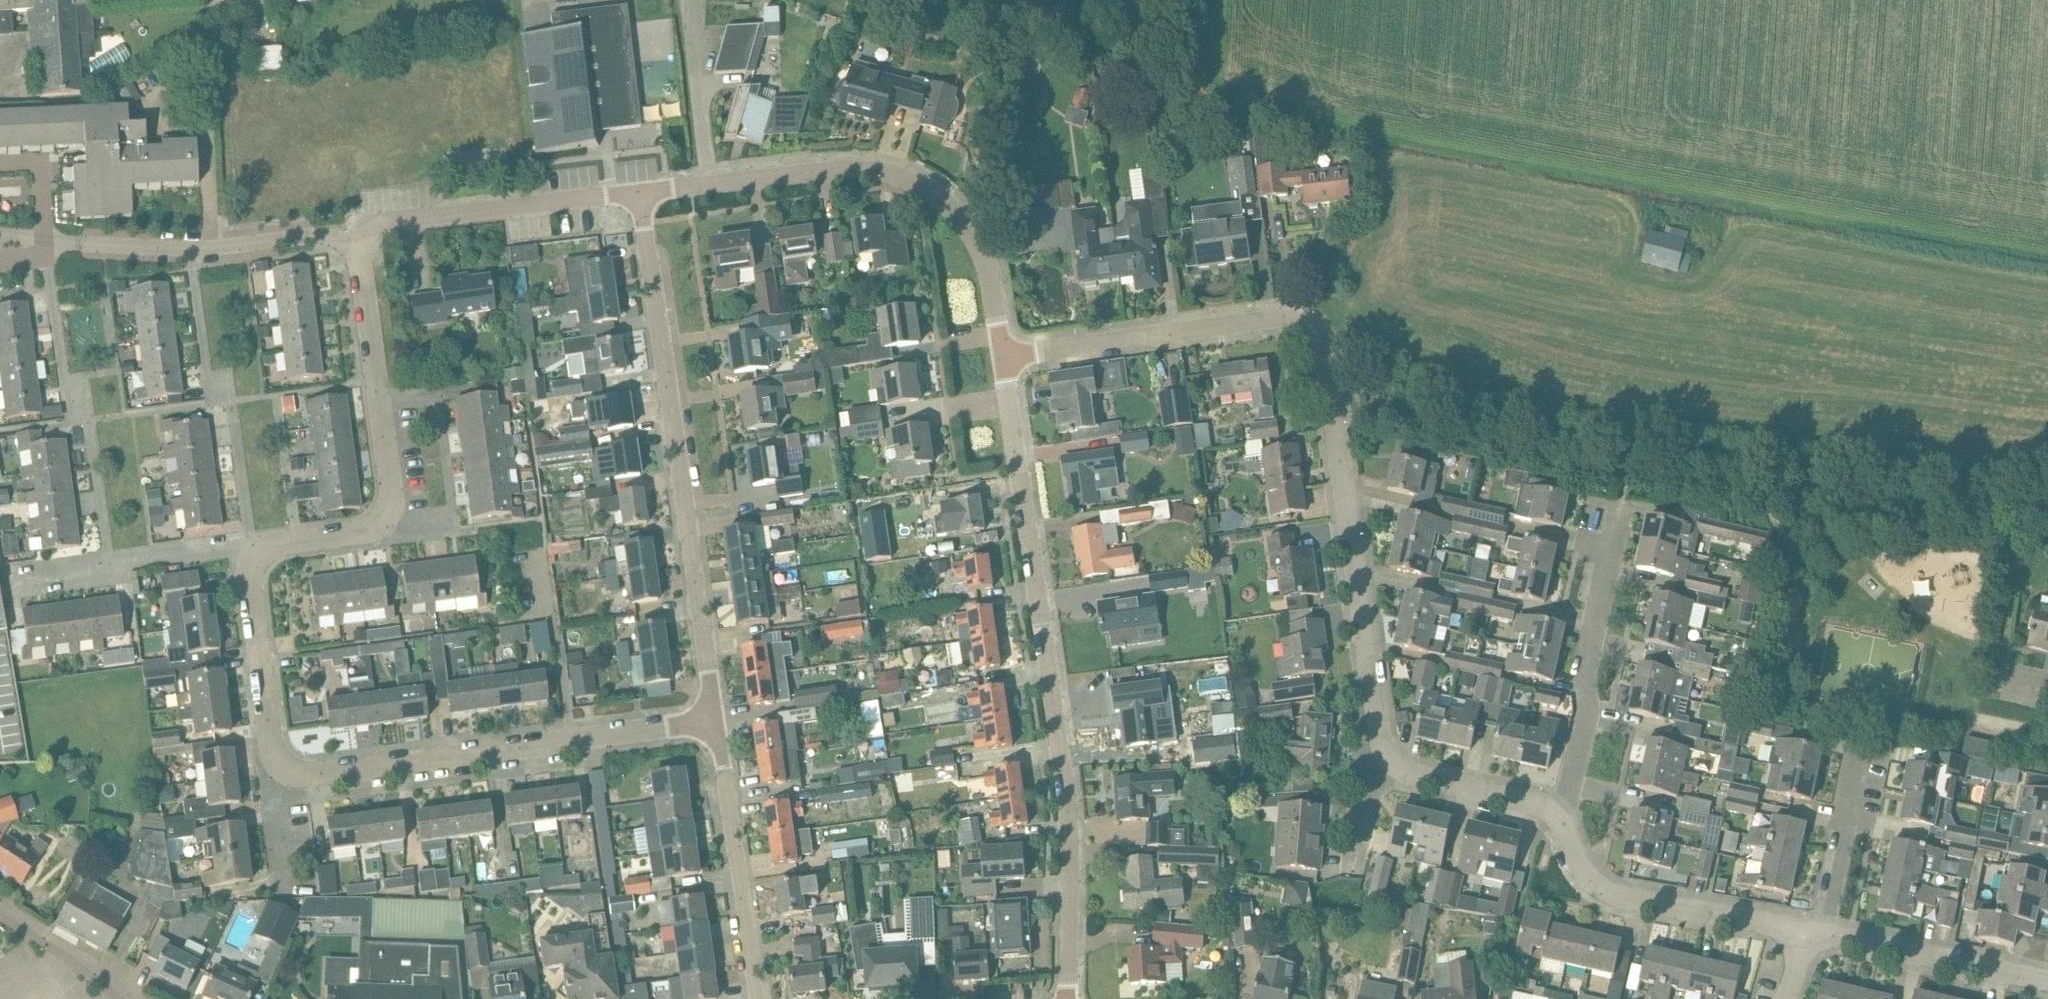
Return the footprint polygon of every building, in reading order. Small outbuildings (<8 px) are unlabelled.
[(13,35),(11,13),(29,12),(31,42),(35,42),(39,100),(59,99),(79,97),(77,62),(76,37),(94,36),(91,6),(180,0),(0,0),(0,35),(13,35)] [(726,28),(714,75),(755,73),(764,39),(780,38),(778,10),(777,10),(776,1),(764,2),(765,11),(763,11),(763,26),(726,28)] [(553,32),(523,35),(523,37),(524,37),(538,152),(537,152),(537,154),(600,146),(599,144),(597,145),(595,133),(641,127),(631,40),(626,7),(551,16),(553,32)] [(284,67),(283,44),(252,45),(253,68),(284,67)] [(836,95),(836,96),(836,98),(836,100),(837,101),(837,103),(838,104),(838,106),(839,107),(843,108),(842,112),(884,123),(890,103),(921,112),(922,107),(926,108),(921,126),(945,132),(947,125),(949,125),(951,124),(952,123),(953,122),(955,121),(956,119),(957,118),(957,116),(958,115),(959,113),(959,111),(959,109),(959,108),(959,106),(959,104),(959,102),(958,101),(958,99),(957,98),(959,89),(914,76),(912,84),(875,73),(877,68),(856,62),(854,67),(851,80),(847,79),(846,80),(844,81),(843,82),(842,83),(841,84),(840,85),(839,87),(838,88),(837,90),(837,91),(836,93),(836,95)] [(738,89),(724,140),(736,139),(736,137),(743,137),(745,137),(745,139),(762,144),(765,134),(768,125),(777,127),(777,134),(796,133),(795,113),(794,98),(791,98),(774,99),(775,92),(761,88),(750,89),(738,89)] [(1078,88),(1073,107),(1087,111),(1093,93),(1078,88)] [(1116,98),(1098,106),(1108,129),(1127,121),(1116,98)] [(84,147),(86,170),(73,170),(74,182),(75,218),(133,215),(131,187),(199,184),(198,182),(197,142),(177,143),(162,144),(162,149),(147,150),(145,125),(139,126),(138,117),(129,118),(128,108),(0,114),(0,151),(84,147)] [(1251,157),(1234,159),(1240,198),(1257,196),(1251,157)] [(1155,162),(1142,163),(1143,171),(1142,171),(1142,172),(1146,201),(1149,201),(1164,199),(1161,169),(1156,169),(1155,162)] [(1286,165),(1258,167),(1260,197),(1274,196),(1289,195),(1288,186),(1303,185),(1305,205),(1308,205),(1310,209),(1318,209),(1319,204),(1351,201),(1349,181),(1348,168),(1287,174),(1286,165)] [(24,195),(24,176),(0,176),(0,195),(24,195)] [(1074,183),(1058,185),(1061,209),(1077,207),(1074,183)] [(1115,229),(1114,229),(1121,278),(1136,276),(1138,291),(1160,288),(1158,273),(1155,251),(1157,251),(1154,231),(1153,220),(1151,203),(1126,206),(1127,212),(1131,241),(1117,243),(1115,229)] [(1091,211),(1072,213),(1080,280),(1081,283),(1084,283),(1085,288),(1097,286),(1096,281),(1121,278),(1114,229),(1100,231),(1097,210),(1091,211)] [(883,220),(855,224),(858,244),(860,258),(875,256),(877,270),(888,268),(908,265),(903,234),(885,237),(883,220)] [(1195,229),(1182,231),(1187,269),(1200,267),(1250,260),(1247,240),(1245,222),(1195,229)] [(813,228),(781,233),(786,262),(789,287),(810,284),(807,265),(812,258),(818,257),(818,255),(828,254),(830,265),(845,263),(844,256),(841,236),(825,238),(826,239),(815,241),(813,228)] [(1650,232),(1643,262),(1678,271),(1688,274),(1692,255),(1683,253),(1686,242),(1650,232)] [(750,236),(714,241),(721,291),(738,288),(735,274),(756,271),(753,255),(750,236)] [(521,247),(510,248),(512,265),(523,264),(521,247)] [(600,255),(564,261),(566,277),(567,277),(570,299),(613,292),(612,289),(611,278),(615,277),(613,265),(609,266),(609,263),(602,264),(600,255)] [(266,263),(256,264),(258,275),(268,273),(266,263)] [(307,266),(274,270),(277,298),(311,293),(307,266)] [(442,293),(411,298),(416,327),(447,323),(447,318),(494,311),(492,296),(489,276),(468,279),(468,275),(440,280),(442,293)] [(757,277),(756,278),(762,320),(768,319),(782,317),(778,285),(776,275),(757,277)] [(124,281),(109,284),(110,293),(126,291),(124,281)] [(167,284),(133,289),(136,317),(170,312),(167,284)] [(570,299),(566,299),(568,313),(577,312),(580,327),(593,325),(597,324),(617,321),(613,292),(570,299)] [(311,293),(277,298),(281,325),(315,321),(311,293)] [(268,309),(267,300),(255,301),(256,310),(268,309)] [(0,307),(0,335),(30,331),(26,304),(0,307)] [(530,304),(516,306),(522,347),(536,345),(531,311),(530,305),(530,304)] [(867,347),(857,349),(860,365),(874,363),(894,360),(892,348),(920,344),(914,308),(894,311),(880,313),(883,333),(866,336),(867,347)] [(170,312),(136,317),(140,344),(174,340),(170,312)] [(743,338),(731,340),(735,373),(755,371),(770,368),(768,353),(781,351),(780,344),(794,342),(793,335),(791,316),(777,318),(771,319),(752,322),(741,323),(743,338)] [(128,318),(115,320),(116,330),(129,328),(128,318)] [(315,321),(281,325),(285,353),(318,349),(315,321)] [(270,328),(260,330),(261,340),(272,339),(270,328)] [(0,335),(0,363),(33,359),(30,331),(0,335)] [(595,337),(563,341),(565,357),(583,354),(584,362),(586,376),(600,374),(605,374),(624,371),(620,341),(600,344),(596,344),(595,337)] [(174,340),(140,344),(144,372),(178,368),(174,340)] [(318,349),(285,353),(288,381),(322,376),(318,349)] [(276,364),(275,356),(263,358),(264,366),(276,364)] [(0,363),(0,366),(3,391),(37,387),(33,359),(0,363)] [(1092,372),(1052,378),(1055,400),(1054,400),(1056,412),(1058,412),(1062,433),(1076,431),(1083,430),(1099,427),(1095,396),(1128,391),(1126,379),(1124,360),(1091,365),(1092,372)] [(1267,362),(1214,369),(1217,389),(1218,397),(1254,392),(1257,410),(1259,409),(1261,419),(1275,417),(1270,389),(1271,389),(1267,362)] [(132,364),(121,365),(122,375),(133,374),(132,364)] [(146,388),(136,390),(137,401),(182,395),(178,368),(144,372),(146,388)] [(523,368),(500,371),(502,382),(512,380),(524,379),(523,371),(523,368)] [(895,372),(873,375),(876,391),(877,391),(888,389),(890,405),(900,403),(920,400),(915,369),(895,372)] [(534,370),(523,371),(524,379),(525,389),(527,402),(553,398),(553,393),(546,394),(544,394),(542,379),(536,380),(534,370)] [(825,371),(814,373),(816,392),(828,390),(825,371)] [(795,376),(784,377),(787,392),(787,394),(787,398),(817,394),(816,392),(814,373),(795,376)] [(513,390),(525,389),(524,379),(512,380),(513,390)] [(580,379),(551,383),(553,393),(553,398),(582,394),(580,379)] [(37,387),(3,391),(7,419),(41,414),(37,387)] [(763,394),(743,397),(748,431),(768,428),(778,426),(776,410),(784,409),(783,398),(782,391),(763,394)] [(1187,391),(1160,395),(1165,429),(1174,427),(1179,427),(1192,425),(1187,391)] [(473,397),(456,399),(459,423),(498,418),(499,426),(510,424),(508,408),(497,410),(496,404),(495,394),(476,397),(473,397)] [(345,396),(305,401),(308,416),(311,416),(312,429),(349,424),(345,396)] [(604,400),(570,405),(572,421),(586,419),(587,425),(588,432),(608,429),(608,431),(613,430),(633,427),(628,396),(608,399),(604,400)] [(292,397),(281,398),(284,415),(295,413),(292,397)] [(849,412),(839,413),(841,429),(883,423),(880,407),(849,412)] [(498,418),(459,423),(462,447),(501,442),(502,449),(513,448),(512,437),(501,439),(500,435),(499,426),(498,418)] [(182,420),(160,423),(162,434),(173,433),(174,447),(175,452),(211,448),(207,421),(183,425),(182,420)] [(1276,422),(1250,426),(1251,429),(1252,441),(1261,440),(1278,437),(1276,422)] [(841,429),(840,429),(842,442),(857,440),(858,443),(885,439),(883,423),(841,429)] [(312,429),(309,429),(311,444),(314,443),(316,457),(313,457),(313,458),(353,452),(349,424),(312,429)] [(1192,425),(1179,427),(1182,444),(1197,442),(1194,426),(1194,424),(1192,425)] [(1206,424),(1194,426),(1197,442),(1198,450),(1210,448),(1206,424)] [(587,425),(558,429),(560,446),(590,442),(588,432),(587,425)] [(908,431),(888,433),(890,449),(898,447),(900,462),(891,463),(893,481),(931,476),(929,464),(933,463),(928,428),(908,431)] [(39,431),(17,434),(20,454),(31,453),(33,467),(33,472),(69,467),(65,441),(41,444),(39,431)] [(1149,434),(1122,437),(1124,453),(1151,449),(1149,434)] [(521,436),(512,438),(514,448),(523,446),(521,436)] [(762,453),(750,455),(754,487),(777,483),(779,498),(803,495),(800,475),(799,465),(781,468),(779,452),(792,450),(790,436),(780,438),(777,438),(760,441),(762,453)] [(1247,442),(1245,443),(1247,459),(1264,457),(1266,473),(1273,516),(1286,514),(1305,511),(1301,479),(1303,479),(1298,447),(1278,450),(1263,453),(1261,440),(1252,441),(1247,442)] [(501,442),(462,447),(466,471),(504,466),(505,473),(516,471),(515,461),(504,463),(504,459),(502,449),(501,442)] [(591,450),(590,442),(560,446),(550,447),(534,449),(537,469),(546,468),(591,461),(593,461),(591,450)] [(615,447),(591,450),(593,461),(591,461),(594,482),(609,480),(620,479),(640,476),(635,444),(615,447)] [(174,447),(163,449),(164,454),(165,460),(176,459),(178,474),(178,479),(214,474),(211,448),(175,452),(174,447)] [(1083,455),(1064,458),(1066,476),(1068,476),(1073,507),(1092,504),(1097,504),(1095,492),(1120,488),(1118,470),(1114,470),(1112,451),(1083,455)] [(353,452),(313,458),(315,471),(318,471),(320,485),(357,480),(353,452)] [(1395,459),(1388,490),(1408,494),(1419,497),(1419,496),(1433,499),(1436,486),(1440,469),(1415,463),(1395,459)] [(290,461),(292,472),(304,471),(302,460),(290,461)] [(504,466),(466,471),(469,495),(508,490),(509,497),(520,495),(518,484),(507,486),(507,483),(505,473),(504,466)] [(33,467),(22,469),(22,473),(23,479),(34,477),(36,492),(36,498),(72,494),(69,467),(33,472),(33,467)] [(178,474),(167,475),(167,480),(168,487),(179,485),(181,500),(182,505),(218,500),(214,474),(178,479),(178,474)] [(1524,493),(1518,518),(1532,521),(1542,523),(1562,528),(1568,497),(1567,497),(1569,489),(1529,478),(1527,488),(1525,488),(1524,493)] [(320,485),(317,486),(319,499),(322,499),(324,512),(321,513),(321,514),(361,508),(357,480),(320,485)] [(534,482),(522,484),(523,493),(535,492),(534,482)] [(595,490),(584,491),(586,502),(599,500),(612,498),(610,488),(595,490)] [(508,490),(469,495),(472,519),(511,514),(512,520),(521,518),(520,510),(510,511),(510,507),(509,497),(508,490)] [(160,491),(146,493),(149,512),(162,510),(160,491)] [(36,492),(25,493),(25,500),(26,503),(26,506),(37,505),(39,518),(40,525),(76,520),(72,494),(36,498),(36,492)] [(618,497),(612,498),(599,500),(601,516),(621,513),(623,527),(627,527),(647,524),(642,492),(618,496),(618,497)] [(944,517),(935,518),(938,536),(961,533),(985,530),(980,498),(957,501),(957,502),(942,504),(944,517)] [(1442,511),(1442,513),(1456,516),(1469,519),(1472,503),(1445,498),(1442,511)] [(181,500),(170,501),(171,507),(171,513),(182,511),(185,532),(222,527),(218,500),(182,505),(181,500)] [(1472,503),(1469,519),(1483,523),(1502,527),(1506,510),(1472,503)] [(1168,504),(1121,511),(1122,525),(1123,527),(1171,519),(1168,504)] [(1177,505),(1173,520),(1194,526),(1198,510),(1177,505)] [(162,510),(149,512),(151,527),(164,525),(162,510)] [(793,511),(763,515),(764,526),(765,529),(769,528),(794,524),(793,511)] [(1229,511),(1220,527),(1226,533),(1236,531),(1237,529),(1243,518),(1229,511)] [(867,562),(892,558),(885,513),(860,517),(867,562)] [(1403,514),(1397,542),(1432,549),(1435,534),(1447,536),(1450,524),(1423,518),(1403,514)] [(1456,516),(1452,531),(1480,537),(1483,523),(1469,519),(1456,516)] [(1649,517),(1643,544),(1677,552),(1677,550),(1690,553),(1691,553),(1695,554),(1697,542),(1693,541),(1696,528),(1675,523),(1668,522),(1649,517)] [(0,519),(0,532),(12,531),(12,529),(11,524),(10,518),(0,519)] [(39,518),(28,520),(29,526),(29,531),(41,530),(44,551),(79,546),(76,520),(40,525),(39,518)] [(1217,519),(1208,521),(1210,534),(1219,533),(1217,519)] [(1699,534),(1764,548),(1767,534),(1722,524),(1703,520),(1702,520),(1699,534)] [(1483,523),(1480,537),(1505,543),(1508,528),(1502,527),(1483,523)] [(756,527),(726,531),(729,555),(759,551),(771,549),(770,543),(772,543),(769,528),(765,529),(764,526),(756,528),(756,527)] [(1094,528),(1074,531),(1077,550),(1081,549),(1085,577),(1109,574),(1108,570),(1124,568),(1136,567),(1133,550),(1122,552),(1106,554),(1103,530),(1102,526),(1094,528)] [(15,536),(3,538),(5,558),(17,556),(15,536)] [(1274,539),(1267,540),(1272,571),(1278,570),(1282,600),(1300,597),(1320,594),(1313,551),(1297,553),(1294,536),(1274,539)] [(1510,538),(1507,551),(1523,555),(1520,568),(1551,575),(1557,548),(1537,544),(1510,538)] [(772,543),(770,543),(771,549),(795,545),(794,539),(772,543)] [(628,564),(616,565),(618,577),(629,575),(654,571),(649,542),(630,545),(625,546),(628,564)] [(1397,542),(1391,569),(1411,573),(1438,579),(1441,566),(1429,563),(1432,549),(1397,542)] [(1643,544),(1637,568),(1657,573),(1685,579),(1688,564),(1675,560),(1677,552),(1643,544)] [(795,545),(771,549),(772,556),(796,552),(795,545)] [(759,551),(729,555),(733,579),(762,575),(759,551)] [(966,565),(953,566),(955,578),(967,577),(969,591),(974,591),(993,588),(989,557),(969,560),(965,561),(966,565)] [(474,558),(450,561),(455,600),(476,598),(477,607),(487,606),(486,596),(479,597),(477,578),(474,558)] [(1232,558),(1214,561),(1216,578),(1234,575),(1232,558)] [(1471,579),(1467,595),(1492,601),(1495,585),(1475,580),(1477,574),(1478,575),(1481,560),(1476,559),(1471,579)] [(450,561),(426,564),(432,613),(435,613),(434,603),(455,600),(450,561)] [(616,561),(597,564),(599,579),(606,578),(618,577),(616,565),(616,561)] [(947,562),(932,564),(933,573),(948,571),(947,562)] [(919,564),(916,565),(917,574),(932,572),(931,563),(919,564)] [(407,606),(401,607),(402,617),(411,615),(410,606),(425,604),(426,614),(432,613),(426,564),(402,567),(407,606)] [(1186,572),(1151,577),(1153,592),(1188,587),(1189,592),(1208,590),(1205,567),(1185,570),(1186,572)] [(1501,579),(1498,593),(1526,599),(1545,603),(1551,575),(1520,568),(1517,582),(1501,579)] [(382,570),(358,573),(363,612),(383,610),(384,619),(394,618),(393,608),(387,609),(385,590),(382,570)] [(654,571),(629,575),(632,590),(634,604),(638,603),(658,600),(654,571)] [(197,573),(161,578),(162,595),(165,595),(170,632),(215,626),(212,599),(197,601),(195,590),(199,590),(197,573)] [(358,573),(334,576),(340,625),(343,625),(342,615),(363,612),(358,573)] [(762,575),(733,579),(736,603),(777,597),(777,596),(776,590),(774,573),(762,575)] [(1443,573),(1440,589),(1461,594),(1467,595),(1471,579),(1468,579),(1443,573)] [(315,619),(309,620),(310,629),(319,628),(318,619),(331,617),(333,626),(340,625),(334,576),(310,580),(315,619)] [(1686,589),(1686,590),(1699,593),(1728,599),(1728,598),(1730,589),(1721,587),(1722,583),(1708,580),(1689,576),(1688,580),(1686,589)] [(618,577),(606,578),(607,586),(608,593),(620,592),(618,577)] [(1743,580),(1739,600),(1744,601),(1758,605),(1763,585),(1759,584),(1743,580)] [(138,581),(131,582),(131,584),(132,593),(132,596),(139,595),(138,581)] [(801,586),(776,590),(777,596),(777,597),(779,597),(802,593),(801,586)] [(802,593),(779,597),(780,602),(803,599),(802,593)] [(1408,593),(1402,620),(1433,627),(1434,626),(1448,629),(1450,630),(1452,613),(1452,612),(1454,603),(1439,600),(1438,600),(1428,597),(1408,593)] [(1699,593),(1696,606),(1707,608),(1724,612),(1724,608),(1726,608),(1728,599),(1699,593)] [(1155,594),(1100,603),(1104,634),(1111,633),(1113,647),(1145,643),(1162,640),(1160,625),(1155,594)] [(1461,594),(1457,609),(1467,611),(1488,616),(1492,601),(1467,595),(1461,594)] [(1656,594),(1651,619),(1688,627),(1688,625),(1691,610),(1693,602),(1676,598),(1656,594)] [(2029,646),(2047,651),(2047,597),(2043,596),(2040,606),(2039,606),(2034,627),(2029,646)] [(777,597),(736,603),(740,627),(760,624),(769,622),(767,610),(781,608),(780,602),(779,597),(777,597)] [(100,639),(93,640),(94,651),(101,650),(103,650),(102,640),(104,640),(124,637),(118,598),(94,601),(100,639)] [(76,643),(68,644),(70,654),(77,653),(79,653),(78,642),(93,640),(100,639),(94,601),(70,604),(76,643)] [(859,601),(836,605),(838,618),(861,614),(859,601)] [(1492,601),(1488,616),(1512,621),(1516,606),(1492,601)] [(1744,602),(1742,613),(1753,615),(1755,605),(1744,602)] [(51,647),(44,648),(46,658),(53,657),(56,656),(54,646),(68,644),(76,643),(70,604),(46,607),(51,647)] [(25,631),(11,633),(14,655),(22,654),(23,661),(32,660),(30,650),(44,648),(51,647),(46,607),(22,611),(25,631)] [(969,614),(956,616),(958,629),(970,627),(972,641),(997,638),(992,608),(973,611),(968,612),(969,614)] [(514,610),(496,611),(498,624),(516,622),(516,620),(515,609),(514,610)] [(1518,617),(1515,632),(1522,634),(1519,646),(1559,654),(1565,628),(1546,623),(1518,617)] [(1651,619),(1646,643),(1650,643),(1682,651),(1687,652),(1684,663),(1711,669),(1713,660),(1714,656),(1705,654),(1707,648),(1684,642),(1688,627),(1651,619)] [(1289,682),(1273,684),(1276,704),(1318,697),(1315,678),(1314,679),(1313,675),(1326,673),(1323,652),(1328,652),(1323,620),(1314,621),(1304,623),(1292,624),(1291,625),(1289,625),(1292,641),(1282,642),(1285,662),(1288,679),(1289,682)] [(1402,620),(1396,646),(1416,650),(1427,653),(1428,651),(1442,655),(1445,644),(1430,640),(1433,627),(1402,620)] [(862,621),(833,626),(836,639),(864,635),(862,621)] [(547,622),(530,625),(534,656),(551,653),(547,622)] [(642,627),(637,628),(641,657),(666,653),(661,624),(642,627)] [(168,661),(153,663),(154,674),(172,672),(185,670),(205,667),(203,653),(219,651),(215,626),(170,632),(167,632),(169,649),(167,649),(168,661)] [(525,626),(512,627),(515,645),(528,644),(525,626)] [(401,627),(391,629),(393,639),(403,637),(401,627)] [(512,627),(499,629),(502,647),(515,645),(512,627)] [(375,631),(368,632),(369,642),(377,641),(375,631)] [(477,632),(464,633),(466,644),(479,642),(477,632)] [(431,641),(427,642),(432,670),(445,668),(443,646),(453,645),(454,650),(466,648),(466,644),(464,633),(430,638),(431,641)] [(1219,637),(1206,639),(1208,651),(1221,649),(1219,637)] [(972,641),(947,645),(950,668),(963,666),(964,671),(976,669),(977,671),(981,670),(1001,667),(997,638),(972,641)] [(890,639),(877,641),(879,653),(893,650),(890,639)] [(403,642),(392,643),(393,653),(405,652),(403,642)] [(763,645),(743,648),(747,678),(772,674),(787,672),(785,659),(794,657),(791,643),(782,644),(782,642),(767,645),(763,645)] [(392,643),(367,646),(368,656),(393,653),(392,643)] [(628,644),(615,645),(617,660),(630,658),(628,644)] [(367,646),(342,650),(344,659),(368,656),(367,646)] [(1510,655),(1506,671),(1534,677),(1553,682),(1559,654),(1519,646),(1517,656),(1510,655)] [(135,648),(121,650),(123,666),(137,664),(135,648)] [(342,650),(320,653),(322,662),(333,661),(344,659),(342,650)] [(1447,652),(1444,668),(1460,672),(1461,672),(1468,673),(1476,675),(1479,659),(1469,657),(1447,652)] [(666,653),(641,657),(643,666),(645,686),(670,682),(666,653)] [(630,658),(617,660),(619,675),(632,673),(630,658)] [(1479,659),(1476,675),(1481,676),(1500,680),(1503,664),(1479,659)] [(1741,661),(1738,674),(1749,676),(1753,677),(1754,665),(1750,664),(1741,661)] [(1418,662),(1413,685),(1419,687),(1415,706),(1423,707),(1416,738),(1443,744),(1450,712),(1437,709),(1440,696),(1426,693),(1427,689),(1431,689),(1436,666),(1418,662)] [(1641,664),(1635,689),(1689,701),(1694,678),(1708,681),(1709,677),(1711,669),(1684,663),(1682,673),(1641,664)] [(591,666),(571,669),(575,697),(595,694),(591,666)] [(445,668),(432,670),(432,672),(436,701),(448,700),(449,700),(451,716),(475,713),(469,670),(458,673),(461,684),(448,686),(445,668)] [(472,682),(469,670),(475,713),(499,710),(495,679),(472,682)] [(897,671),(876,675),(880,697),(901,694),(897,671)] [(154,674),(143,676),(146,692),(174,688),(175,688),(174,683),(172,672),(154,674)] [(421,674),(397,677),(399,692),(403,722),(427,719),(425,703),(436,701),(432,672),(421,674)] [(772,674),(747,678),(752,707),(771,705),(776,704),(776,702),(788,700),(792,700),(787,672),(772,674)] [(190,694),(175,696),(177,709),(226,702),(222,673),(202,676),(188,678),(190,694)] [(543,673),(519,676),(523,706),(547,703),(544,683),(543,673)] [(519,676),(495,679),(499,710),(523,706),(519,676)] [(1478,689),(1476,699),(1482,701),(1494,703),(1499,680),(1500,680),(1481,676),(1478,689)] [(952,677),(938,679),(939,687),(953,685),(952,677)] [(1499,680),(1494,703),(1505,706),(1507,706),(1512,683),(1499,680)] [(369,682),(349,685),(351,699),(355,729),(379,726),(375,696),(373,681),(369,682)] [(1134,687),(1114,690),(1117,711),(1124,710),(1126,724),(1124,724),(1127,746),(1147,743),(1168,740),(1178,739),(1172,696),(1162,697),(1161,689),(1161,683),(1134,687)] [(1242,683),(1233,684),(1236,708),(1256,706),(1254,695),(1253,695),(1249,685),(1242,683)] [(836,687),(797,693),(799,711),(839,705),(836,687)] [(980,694),(968,696),(970,708),(982,707),(984,720),(1008,717),(1004,687),(984,690),(979,691),(980,694)] [(1538,689),(1535,703),(1558,708),(1561,694),(1538,689)] [(1635,689),(1630,713),(1674,723),(1672,734),(1698,740),(1699,740),(1702,728),(1689,725),(1690,719),(1685,718),(1689,701),(1635,689)] [(399,692),(375,696),(379,726),(403,722),(399,692)] [(882,699),(884,710),(904,706),(902,695),(882,699)] [(351,699),(326,702),(330,732),(355,729),(351,699)] [(880,700),(860,704),(863,724),(883,721),(880,700)] [(226,702),(177,709),(179,722),(194,720),(196,736),(210,735),(230,732),(226,702)] [(1233,702),(1212,704),(1213,718),(1214,737),(1236,735),(1233,702)] [(1450,712),(1443,744),(1471,750),(1475,730),(1481,704),(1469,702),(1465,716),(1450,712)] [(1259,710),(1237,714),(1242,744),(1254,742),(1251,727),(1262,725),(1262,726),(1294,721),(1291,704),(1259,710)] [(774,724),(755,727),(759,757),(797,752),(799,751),(797,738),(794,738),(792,725),(818,721),(817,709),(777,715),(778,724),(774,724)] [(1504,710),(1494,757),(1521,763),(1528,732),(1517,729),(1520,713),(1504,710)] [(1729,710),(1722,745),(1738,749),(1746,714),(1729,710)] [(1407,711),(1396,713),(1398,723),(1409,722),(1407,711)] [(971,712),(959,714),(960,724),(973,722),(971,712)] [(1285,742),(1284,760),(1300,761),(1301,761),(1311,774),(1314,777),(1329,764),(1332,716),(1312,715),(1304,714),(1302,743),(1285,742)] [(986,735),(973,737),(975,749),(987,748),(988,750),(993,749),(1013,746),(1008,717),(984,720),(986,735)] [(1528,732),(1521,763),(1548,769),(1559,723),(1544,719),(1540,734),(1528,732)] [(1745,720),(1742,733),(1743,733),(1748,734),(1772,739),(1775,726),(1745,720)] [(181,732),(152,737),(154,751),(183,746),(181,732)] [(1233,735),(1193,740),(1196,764),(1236,759),(1233,735)] [(1966,740),(1963,756),(1989,762),(1993,743),(1968,738),(1967,738),(1966,740)] [(1651,740),(1645,766),(1682,774),(1688,749),(1670,745),(1651,740)] [(1698,740),(1695,752),(1720,758),(1718,770),(1733,774),(1736,758),(1738,749),(1722,745),(1712,743),(1699,740),(1698,740)] [(1773,747),(1769,766),(1787,769),(1817,776),(1822,750),(1803,746),(1778,741),(1777,748),(1773,747)] [(183,746),(154,751),(155,758),(164,756),(193,752),(195,766),(197,783),(206,781),(236,777),(232,752),(217,754),(215,742),(195,745),(192,745),(183,746)] [(252,803),(244,749),(234,751),(242,804),(252,803)] [(954,750),(931,752),(933,766),(955,763),(954,750)] [(797,752),(759,757),(763,787),(783,784),(787,783),(787,782),(801,780),(797,752)] [(1910,764),(1904,792),(1952,802),(1953,800),(1956,782),(1967,784),(1972,762),(1962,760),(1956,759),(1943,756),(1941,768),(1940,771),(1910,764)] [(83,762),(64,768),(69,784),(88,777),(83,762)] [(874,764),(853,767),(854,769),(856,783),(876,780),(891,778),(888,762),(874,764)] [(996,772),(983,774),(985,787),(998,785),(1000,799),(1024,795),(1020,765),(1000,768),(996,769),(996,772)] [(1235,766),(1223,767),(1223,777),(1235,777),(1235,766)] [(1645,766),(1640,789),(1677,797),(1682,774),(1645,766)] [(956,767),(931,771),(934,785),(958,782),(956,767)] [(1770,778),(1767,791),(1792,797),(1812,801),(1817,776),(1787,769),(1784,781),(1770,778)] [(683,771),(652,776),(655,795),(655,801),(687,797),(683,771)] [(2016,816),(2027,819),(2028,818),(2047,822),(2047,777),(2028,773),(2025,788),(2023,787),(2016,816)] [(1144,778),(1116,780),(1119,821),(1139,820),(1149,819),(1151,816),(1150,805),(1148,804),(1148,797),(1175,795),(1174,774),(1144,776),(1144,778)] [(1286,781),(1282,781),(1283,792),(1314,790),(1314,777),(1311,774),(1286,775),(1286,781)] [(199,799),(183,801),(185,816),(185,823),(191,822),(225,817),(224,806),(239,804),(236,777),(206,781),(208,797),(199,799)] [(871,784),(820,791),(822,804),(873,797),(871,784)] [(1731,784),(1728,798),(1758,804),(1761,791),(1731,784)] [(173,786),(158,788),(160,805),(175,802),(173,786)] [(76,805),(75,807),(87,807),(88,789),(76,788),(76,795),(76,805)] [(577,788),(553,791),(557,821),(581,818),(580,808),(577,788)] [(553,791),(528,794),(532,824),(557,821),(553,791)] [(1309,791),(1277,793),(1277,803),(1281,803),(1281,805),(1309,807),(1309,791)] [(1909,794),(1903,820),(1923,824),(1932,826),(1930,837),(1947,841),(1949,830),(1935,827),(1938,811),(1950,814),(1952,802),(1904,792),(1904,793),(1909,794)] [(528,794),(504,798),(507,817),(508,828),(532,824),(528,794)] [(601,795),(591,796),(594,811),(603,810),(601,795)] [(1002,813),(989,815),(991,828),(1003,826),(1004,828),(1008,828),(1028,825),(1024,795),(1000,799),(1002,813)] [(31,796),(13,802),(17,815),(35,809),(31,796)] [(687,797),(655,801),(659,827),(690,823),(687,797)] [(0,802),(0,824),(13,819),(18,817),(17,815),(13,802),(11,798),(0,802)] [(1685,798),(1682,810),(1709,817),(1712,804),(1685,798)] [(1728,798),(1725,811),(1755,817),(1758,804),(1728,798)] [(786,803),(766,806),(770,836),(794,833),(792,818),(805,816),(803,804),(790,806),(790,803),(786,803)] [(489,804),(465,807),(469,837),(493,834),(492,824),(489,804)] [(1279,839),(1276,867),(1301,869),(1320,870),(1323,839),(1324,828),(1320,827),(1321,808),(1309,807),(1281,805),(1279,839)] [(465,807),(440,810),(444,839),(446,850),(447,850),(445,840),(453,839),(469,837),(465,807)] [(1393,839),(1390,855),(1405,859),(1409,844),(1419,846),(1426,814),(1401,808),(1393,839)] [(440,810),(416,813),(419,833),(420,839),(420,843),(422,853),(446,850),(444,839),(440,810)] [(603,810),(594,811),(598,837),(607,835),(603,810)] [(1635,810),(1630,835),(1667,844),(1673,819),(1655,815),(1635,810)] [(1682,810),(1679,823),(1707,829),(1705,836),(1720,838),(1724,820),(1709,817),(1682,810)] [(400,812),(376,815),(379,839),(380,845),(404,842),(402,831),(400,812)] [(1419,846),(1415,864),(1436,868),(1435,872),(1439,873),(1440,868),(1447,840),(1451,820),(1426,814),(1419,846)] [(376,815),(351,818),(354,839),(355,848),(380,845),(379,839),(376,815)] [(2008,853),(2033,858),(2036,847),(2047,850),(2047,822),(2028,818),(2027,819),(2016,816),(2011,837),(2008,853)] [(1752,828),(1750,837),(1761,839),(1801,848),(1803,839),(1807,824),(1787,820),(1774,817),(1771,832),(1752,828)] [(351,818),(327,821),(330,839),(331,851),(351,849),(355,848),(354,839),(351,818)] [(13,819),(0,824),(0,839),(13,819)] [(979,819),(957,822),(960,846),(983,842),(979,819)] [(185,823),(164,826),(166,841),(175,840),(182,839),(193,838),(191,822),(185,823)] [(659,827),(644,829),(648,855),(694,848),(693,839),(690,823),(659,827)] [(1149,824),(1148,846),(1160,847),(1160,848),(1220,850),(1221,825),(1206,825),(1205,840),(1205,848),(1195,848),(1190,848),(1187,847),(1180,847),(1180,838),(1173,838),(1173,825),(1149,824)] [(1466,844),(1460,872),(1476,876),(1479,861),(1488,863),(1489,863),(1496,831),(1471,825),(1467,839),(1466,844)] [(1949,830),(1947,841),(1952,842),(1975,847),(1979,831),(1955,826),(1950,825),(1949,830)] [(223,829),(196,832),(198,844),(202,843),(205,859),(214,858),(246,854),(242,826),(223,829)] [(794,833),(770,836),(775,866),(794,863),(798,862),(798,857),(814,855),(810,830),(794,833)] [(135,853),(129,878),(155,885),(156,885),(172,889),(172,887),(169,864),(166,841),(165,834),(140,831),(135,853)] [(1488,863),(1485,877),(1495,880),(1510,883),(1521,839),(1521,837),(1496,831),(1489,863),(1488,863)] [(1726,831),(1722,850),(1736,853),(1740,834),(1726,831)] [(1982,831),(1978,847),(2008,853),(2011,837),(1982,831)] [(607,835),(598,837),(602,861),(611,860),(607,835)] [(1630,835),(1624,859),(1644,863),(1654,865),(1663,867),(1673,870),(1678,846),(1667,844),(1630,835)] [(22,886),(48,846),(37,839),(29,851),(7,836),(5,839),(0,846),(0,872),(22,886)] [(1750,837),(1748,846),(1767,850),(1764,864),(1796,871),(1801,848),(1761,839),(1750,837)] [(854,843),(833,845),(835,859),(870,855),(867,840),(854,842),(854,843)] [(1894,840),(1889,864),(1922,871),(1939,875),(1942,860),(1944,860),(1946,851),(1913,844),(1894,840)] [(1952,842),(1949,857),(1961,859),(1957,878),(1969,881),(1973,862),(1976,848),(1976,847),(1975,847),(1952,842)] [(983,867),(962,868),(963,898),(977,897),(997,895),(996,881),(1025,879),(1023,846),(1003,848),(981,850),(983,867)] [(694,848),(648,855),(651,877),(652,880),(666,878),(666,879),(669,878),(678,877),(698,874),(694,848)] [(1160,848),(1158,865),(1220,867),(1220,850),(1160,848)] [(1969,881),(1969,882),(1981,885),(1986,860),(2000,862),(2001,853),(1976,848),(1973,862),(1969,881)] [(1702,851),(1696,879),(1708,881),(1714,854),(1702,851)] [(216,873),(202,875),(204,886),(204,888),(230,884),(250,882),(246,854),(214,858),(216,873)] [(1130,886),(1124,886),(1126,908),(1146,907),(1168,905),(1169,911),(1183,909),(1183,906),(1185,906),(1183,882),(1167,883),(1152,884),(1150,858),(1148,858),(1128,860),(1130,886)] [(1370,868),(1367,879),(1373,881),(1370,893),(1385,897),(1387,891),(1394,862),(1378,858),(1376,869),(1370,868)] [(611,860),(602,861),(608,899),(616,897),(613,875),(616,874),(614,859),(611,860)] [(1741,876),(1739,884),(1791,895),(1796,871),(1764,864),(1761,880),(1741,876)] [(1889,864),(1884,888),(1936,899),(1938,889),(1919,885),(1922,871),(1889,864)] [(334,866),(317,868),(320,896),(337,894),(334,866)] [(562,866),(538,871),(540,879),(540,880),(542,890),(566,887),(564,877),(562,866)] [(2001,892),(2047,901),(2047,888),(2043,887),(2046,874),(2006,866),(2001,892)] [(435,870),(418,872),(421,894),(452,890),(450,880),(450,879),(436,881),(435,871),(435,870)] [(1433,872),(1425,904),(1430,906),(1441,908),(1449,876),(1439,873),(1435,872),(1433,872)] [(589,884),(580,885),(581,896),(583,896),(602,896),(600,882),(599,883),(598,873),(588,874),(589,884)] [(578,876),(564,877),(566,887),(580,885),(578,876)] [(1449,876),(1441,908),(1457,912),(1460,896),(1464,879),(1449,876)] [(647,877),(624,881),(625,893),(625,896),(626,896),(650,893),(647,877)] [(58,923),(56,927),(80,940),(82,937),(106,951),(106,950),(116,934),(123,921),(121,920),(129,906),(115,897),(107,911),(91,902),(99,888),(100,887),(99,886),(96,885),(85,879),(84,878),(75,894),(75,893),(68,906),(58,923)] [(465,878),(450,880),(452,890),(462,888),(466,888),(465,878)] [(540,879),(521,882),(523,892),(523,895),(542,892),(542,890),(540,880),(540,879)] [(797,882),(778,885),(782,916),(802,913),(805,913),(803,897),(819,895),(817,879),(797,882)] [(403,881),(384,883),(385,893),(405,891),(403,881)] [(495,885),(475,888),(477,897),(508,894),(523,892),(521,882),(495,885)] [(182,885),(172,887),(172,889),(174,902),(202,898),(200,887),(200,883),(182,885)] [(371,884),(361,885),(363,896),(377,894),(376,883),(371,884)] [(361,885),(347,887),(348,897),(363,896),(361,885)] [(1496,915),(1496,916),(1500,917),(1512,920),(1517,899),(1518,892),(1503,888),(1499,906),(1496,915)] [(1884,888),(1879,912),(1912,918),(1915,903),(1934,907),(1936,899),(1884,888)] [(1968,889),(1963,910),(1975,912),(1979,891),(1968,889)] [(1939,890),(1937,899),(1944,900),(1957,903),(1959,894),(1939,890)] [(1996,917),(2036,925),(2038,912),(2047,914),(2047,901),(2001,892),(1996,917)] [(513,896),(508,908),(522,915),(527,902),(513,896)] [(540,941),(541,950),(544,970),(562,967),(567,998),(617,998),(614,983),(610,956),(609,957),(602,896),(583,896),(590,930),(570,933),(571,936),(540,941)] [(632,896),(608,900),(611,915),(634,912),(632,896)] [(298,918),(362,918),(361,945),(360,962),(327,961),(327,965),(326,987),(331,987),(331,991),(329,991),(328,998),(382,998),(383,935),(371,935),(371,901),(371,898),(306,899),(299,915),(298,918)] [(681,901),(671,902),(674,928),(705,924),(701,898),(681,901)] [(934,899),(910,900),(912,941),(936,940),(934,899)] [(1944,900),(1939,926),(1952,928),(1957,903),(1944,900)] [(371,935),(383,935),(382,998),(470,998),(465,938),(464,928),(462,903),(371,901),(371,935)] [(1027,901),(991,904),(994,959),(1031,957),(1029,932),(1028,916),(1027,901)] [(223,903),(218,914),(227,918),(235,902),(223,903)] [(268,902),(253,935),(272,943),(284,949),(298,918),(299,915),(268,902)] [(1404,948),(1398,981),(1399,981),(1415,984),(1421,952),(1430,906),(1414,903),(1413,911),(1411,922),(1409,931),(1404,935),(1403,943),(1404,948)] [(1253,905),(1231,906),(1235,949),(1256,948),(1253,905)] [(847,906),(813,911),(815,926),(849,921),(847,906)] [(948,910),(936,911),(938,941),(954,940),(955,962),(956,982),(990,980),(988,953),(968,955),(967,939),(965,939),(964,927),(949,928),(948,910)] [(1521,911),(1517,930),(1522,931),(1517,953),(1537,958),(1543,959),(1551,926),(1553,918),(1521,911)] [(217,914),(209,933),(210,934),(218,938),(227,918),(218,914),(217,914)] [(1980,914),(1975,939),(2015,947),(2017,934),(2033,937),(2036,925),(1996,917),(1980,914)] [(1487,915),(1485,935),(1497,936),(1498,936),(1500,917),(1487,915)] [(623,920),(611,922),(613,939),(625,937),(623,920)] [(674,928),(661,930),(665,956),(678,954),(709,949),(705,924),(674,928)] [(1153,950),(1129,951),(1132,985),(1158,983),(1166,983),(1165,965),(1183,964),(1181,949),(1204,951),(1206,928),(1156,924),(1154,950),(1153,950)] [(481,925),(468,927),(473,968),(487,966),(481,925)] [(876,925),(850,929),(858,973),(868,972),(870,994),(902,991),(902,986),(918,985),(915,952),(882,955),(876,925)] [(1551,926),(1543,959),(1567,965),(1575,931),(1551,926)] [(1209,930),(1208,939),(1219,940),(1220,930),(1209,930)] [(1575,931),(1567,965),(1591,970),(1598,937),(1575,931)] [(156,939),(147,957),(158,962),(153,973),(187,990),(196,972),(202,959),(182,950),(181,953),(167,948),(170,941),(158,936),(156,939)] [(625,937),(613,939),(615,951),(616,951),(618,963),(636,959),(635,953),(628,954),(625,937)] [(1598,937),(1591,970),(1614,976),(1618,962),(1622,942),(1598,937)] [(806,969),(792,971),(794,995),(795,994),(795,995),(796,995),(796,996),(797,996),(797,997),(798,997),(799,997),(799,998),(800,998),(801,998),(802,998),(803,998),(804,998),(805,997),(806,997),(807,996),(808,995),(808,994),(809,994),(809,993),(826,991),(824,978),(839,977),(839,975),(837,960),(837,958),(822,960),(820,938),(815,938),(795,940),(797,956),(804,956),(806,969)] [(1640,981),(1655,985),(1651,998),(1660,998),(1671,954),(1647,948),(1643,968),(1640,981)] [(709,949),(678,954),(682,980),(712,975),(709,949)] [(1672,989),(1687,993),(1695,959),(1671,954),(1660,998),(1669,998),(1672,989)] [(1687,993),(1702,996),(1701,998),(1710,998),(1718,965),(1695,959),(1687,993)] [(1255,998),(1289,998),(1291,990),(1292,984),(1295,967),(1264,960),(1260,977),(1259,977),(1258,983),(1255,998)] [(1423,993),(1424,998),(1476,998),(1475,989),(1474,989),(1472,969),(1471,962),(1468,962),(1438,966),(1434,966),(1435,973),(1437,992),(1423,993)] [(1710,998),(1735,998),(1736,995),(1742,971),(1718,965),(1710,998)] [(202,997),(207,998),(250,998),(256,984),(254,984),(256,979),(258,975),(238,966),(234,975),(216,967),(202,997)] [(488,973),(490,989),(492,998),(531,998),(540,998),(539,987),(536,967),(536,966),(500,971),(488,973)] [(629,971),(619,973),(621,988),(632,987),(629,971)] [(712,975),(682,980),(670,981),(672,998),(716,998),(712,975)] [(1506,976),(1504,985),(1518,988),(1520,980),(1506,976)] [(1525,979),(1523,988),(1535,991),(1537,982),(1525,979)] [(1624,983),(1613,981),(1613,980),(1608,998),(1621,998),(1624,983)] [(1397,989),(1364,982),(1360,998),(1395,998),(1397,989)] [(1819,998),(1844,998),(1847,988),(1823,983),(1819,998)] [(621,988),(623,998),(634,998),(632,987),(621,988)] [(1844,998),(1869,998),(1870,994),(1847,988),(1844,998)] [(1543,998),(1559,998),(1560,992),(1550,990),(1546,989),(1543,998)] [(1499,998),(1534,998),(1535,997),(1535,996),(1534,996),(1513,991),(1513,992),(1500,990),(1499,998)]
